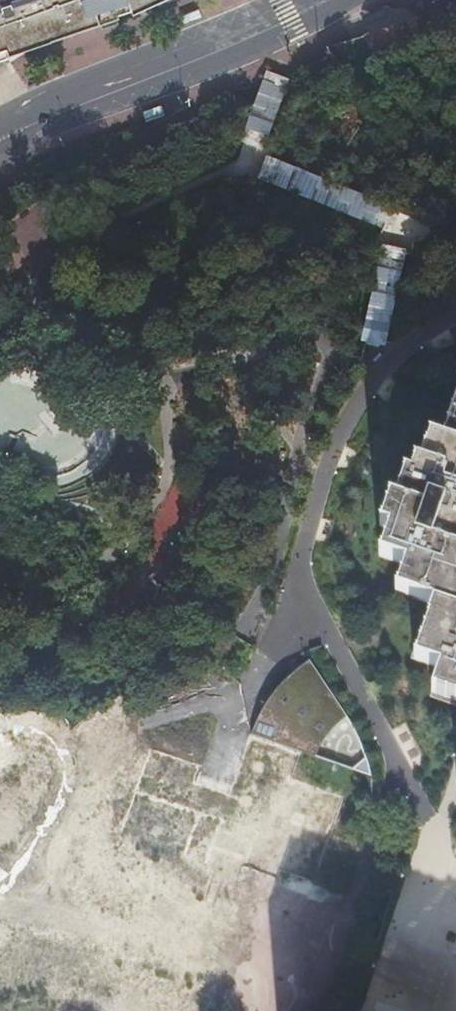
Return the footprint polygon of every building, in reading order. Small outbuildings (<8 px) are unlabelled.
[(7,58),(6,56),(118,19),(117,16),(131,12),(127,0),(0,0),(0,60),(7,58)] [(131,12),(132,15),(164,0),(127,0),(131,12)] [(376,70),(428,56),(428,31),(427,25),(418,18),(328,49),(343,77),(375,65),(376,70)] [(449,441),(430,435),(429,437),(421,463),(415,461),(410,475),(404,473),(395,499),(390,498),(381,525),(390,528),(382,555),(407,563),(398,591),(435,603),(417,657),(442,666),(432,696),(455,705),(455,421),(449,441)] [(111,756),(90,838),(120,856),(97,944),(0,918),(0,1010),(45,1010),(46,1004),(75,1010),(199,1010),(235,875),(318,873),(340,790),(290,776),(305,750),(351,762),(363,754),(301,665),(258,695),(234,788),(147,738),(140,764),(111,756)]
